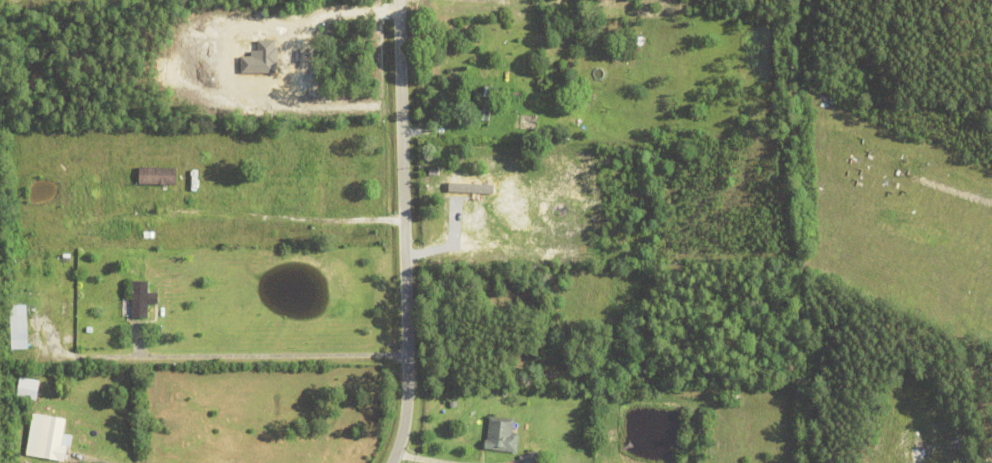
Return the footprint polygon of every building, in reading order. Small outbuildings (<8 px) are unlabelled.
[(481,122),(485,88),(493,89),(489,123),(481,122)] [(602,167),(607,159),(615,164),(611,172),(602,167)] [(139,186),(140,169),(177,170),(176,187),(139,186)] [(496,188),(514,187),(514,186),(526,185),(526,197),(515,198),(516,205),(503,206),(503,198),(497,198),(496,188)] [(465,190),(475,190),(475,230),(466,230),(465,190)] [(149,306),(149,321),(133,321),(133,283),(149,284),(149,295),(159,295),(158,306),(149,306)] [(10,349),(26,349),(25,305),(9,305),(10,349)] [(546,379),(547,373),(556,375),(555,381),(546,379)] [(36,399),(38,379),(18,377),(16,397),(36,399)] [(453,410),(453,409),(452,409),(451,408),(451,407),(450,407),(450,406),(450,405),(451,405),(451,404),(452,403),(453,402),(454,402),(455,402),(456,403),(457,403),(457,404),(457,405),(458,405),(458,406),(458,407),(457,407),(457,408),(456,409),(455,409),(455,410),(454,410),(453,410)] [(41,459),(48,418),(66,421),(62,446),(67,447),(65,462),(41,459)] [(514,430),(513,435),(519,436),(518,455),(485,451),(486,442),(487,442),(490,418),(514,421),(514,424),(519,425),(518,431),(514,430)] [(535,453),(538,462),(521,462),(519,458),(535,453)]
